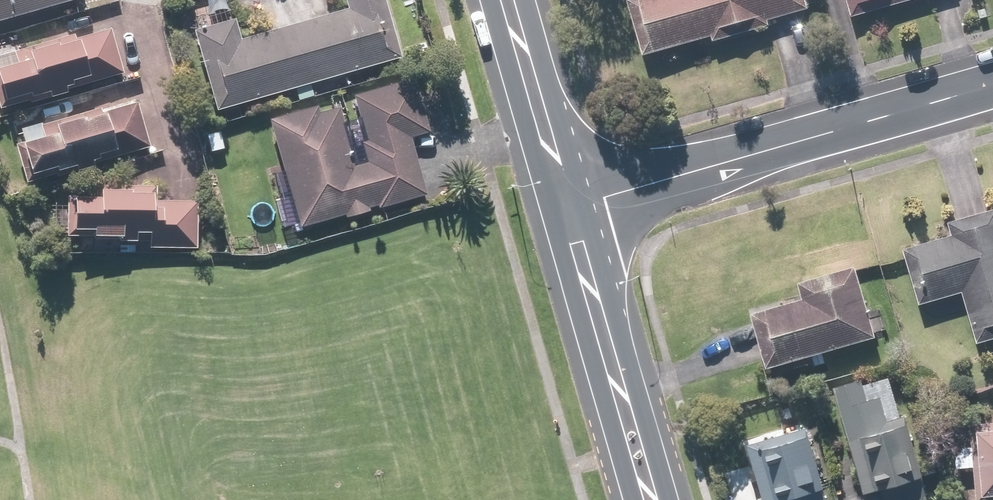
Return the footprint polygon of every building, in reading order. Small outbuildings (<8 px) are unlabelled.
[(82,0),(0,0),(0,23),(82,0)] [(379,0),(342,0),(344,8),(234,41),(228,22),(190,34),(215,114),(397,58),(379,0)] [(624,3),(640,58),(706,39),(708,45),(766,27),(764,22),(808,9),(805,0),(634,0),(624,3)] [(848,18),(905,0),(842,0),(848,18)] [(44,101),(60,96),(59,93),(119,76),(105,29),(15,56),(17,64),(0,69),(0,103),(26,95),(29,102),(43,98),(44,101)] [(333,102),(264,123),(295,226),(339,213),(341,220),(420,197),(404,140),(426,134),(410,81),(348,99),(356,127),(342,131),(333,102)] [(38,140),(11,148),(21,180),(48,171),(50,177),(145,147),(131,103),(36,133),(38,140)] [(151,202),(152,189),(126,188),(125,196),(89,194),(89,200),(65,199),(64,232),(83,233),(83,239),(112,240),(112,243),(128,243),(128,235),(142,236),(142,249),(192,251),(193,204),(151,202)] [(902,253),(917,306),(957,294),(972,345),(992,339),(992,212),(944,226),(948,240),(902,253)] [(862,313),(850,273),(795,289),(799,301),(745,317),(761,371),(887,335),(880,308),(862,313)] [(842,413),(833,416),(859,499),(920,481),(886,372),(835,388),(842,413)] [(970,427),(975,499),(992,499),(992,425),(970,427)] [(803,432),(743,448),(757,499),(821,499),(803,432)]
